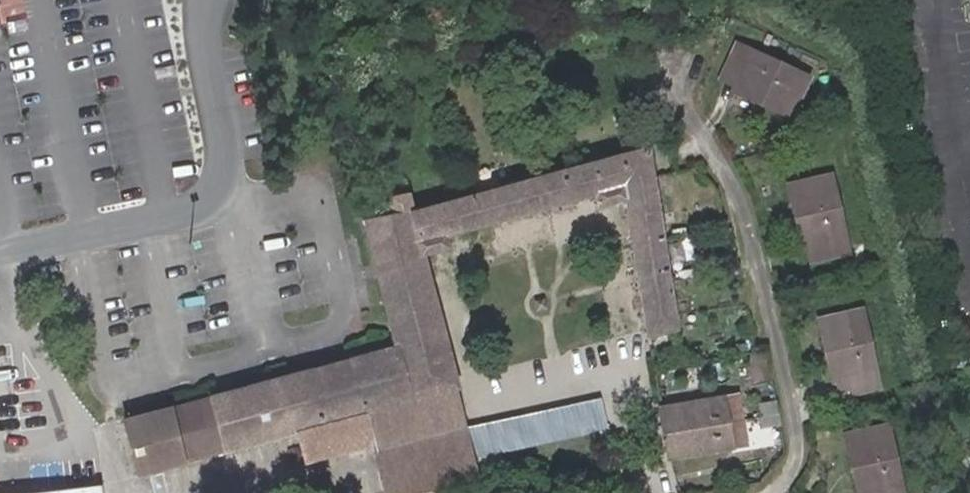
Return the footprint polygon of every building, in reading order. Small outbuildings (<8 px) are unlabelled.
[(759,98),(757,103),(786,115),(804,79),(732,46),(717,80),(734,88),(759,98)] [(732,92),(757,103),(759,98),(734,88),(732,92)] [(605,427),(605,426),(598,398),(466,431),(453,379),(439,323),(422,252),(446,246),(442,231),(599,193),(601,206),(628,201),(650,334),(681,327),(654,145),(410,211),(406,195),(387,199),(390,214),(363,221),(394,349),(369,355),(353,359),(121,416),(125,432),(134,472),(315,428),(366,416),(372,443),(385,492),(416,492),(478,477),(474,460),(605,427)] [(785,182),(792,213),(799,212),(805,241),(807,254),(844,248),(826,172),(785,182)] [(799,212),(792,213),(798,242),(805,241),(799,212)] [(831,351),(837,378),(841,395),(878,386),(860,309),(816,320),(823,352),(831,351)] [(831,380),(837,378),(831,351),(823,352),(831,380)] [(735,396),(658,411),(667,458),(743,443),(735,396)] [(777,427),(774,406),(758,409),(762,431),(777,427)] [(323,457),(372,443),(366,416),(315,428),(323,457)] [(864,492),(902,492),(888,425),(843,435),(851,467),(858,465),(864,492)] [(858,465),(851,467),(858,492),(864,492),(858,465)]
